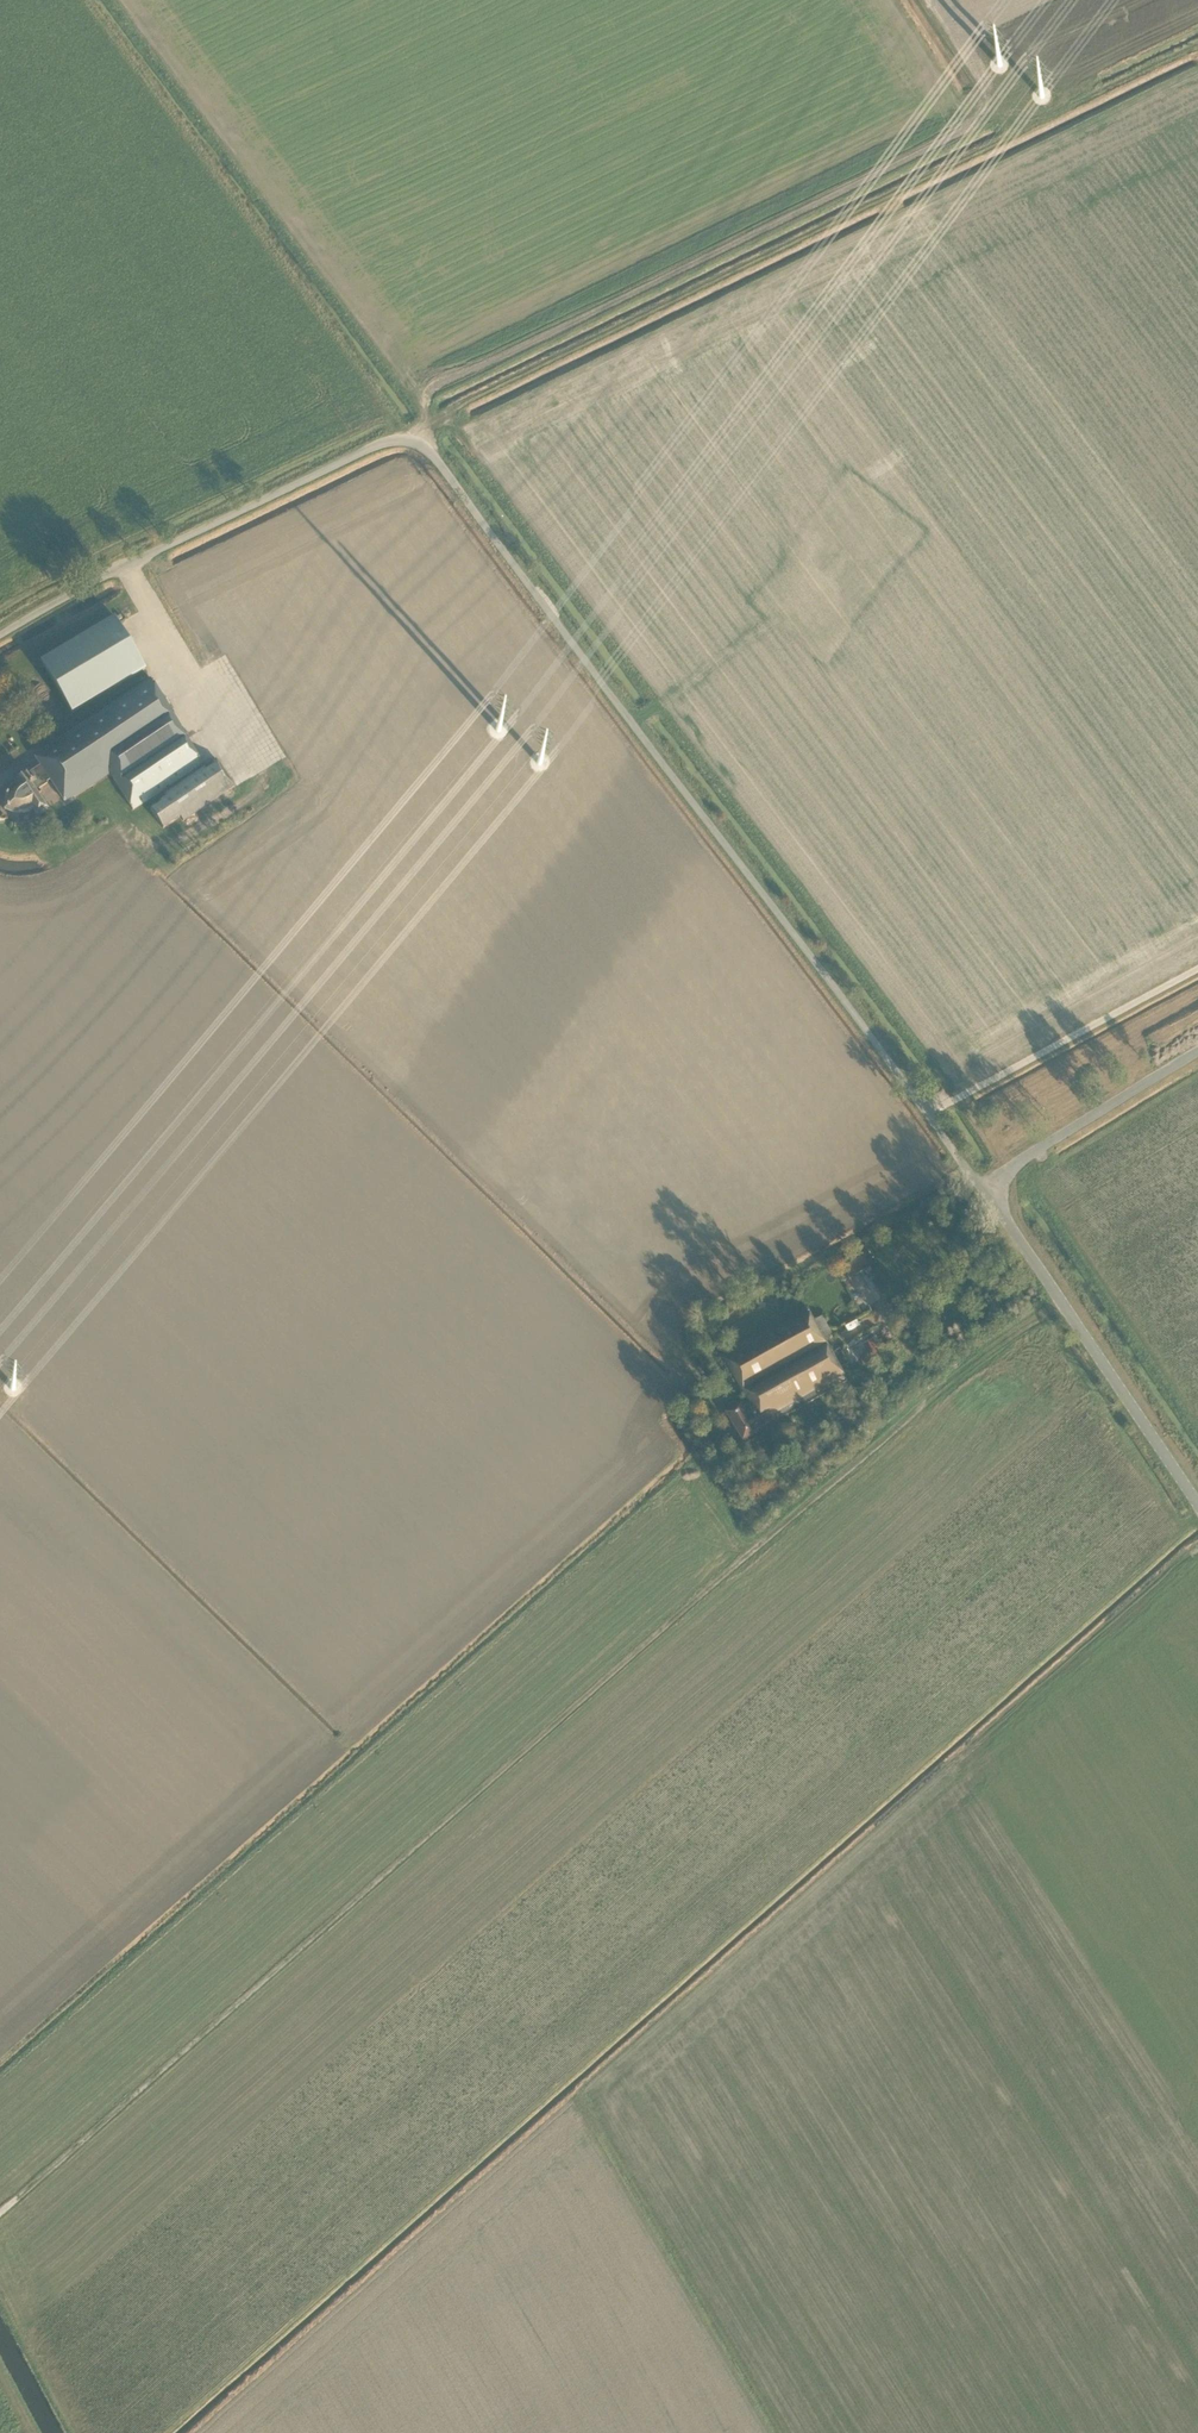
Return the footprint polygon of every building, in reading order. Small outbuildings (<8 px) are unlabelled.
[(39,661),(70,713),(144,669),(113,617),(39,661)] [(150,679),(79,726),(34,757),(41,767),(28,776),(26,774),(15,782),(18,785),(9,791),(4,803),(4,808),(7,810),(20,815),(32,809),(36,817),(47,810),(38,797),(42,794),(39,789),(50,782),(64,803),(93,784),(94,786),(111,774),(134,810),(205,762),(150,679)] [(233,788),(215,760),(164,794),(166,798),(149,809),(163,830),(179,819),(181,822),(233,788)] [(851,1278),(875,1263),(868,1253),(844,1268),(851,1278)] [(754,1429),(773,1418),(774,1420),(785,1414),(786,1416),(848,1382),(806,1308),(721,1355),(749,1406),(743,1409),(741,1405),(727,1413),(742,1441),(757,1433),(754,1429)] [(874,1353),(875,1354),(879,1352),(873,1339),(868,1342),(874,1353)] [(861,1359),(864,1365),(877,1358),(875,1354),(874,1353),(861,1359)]
